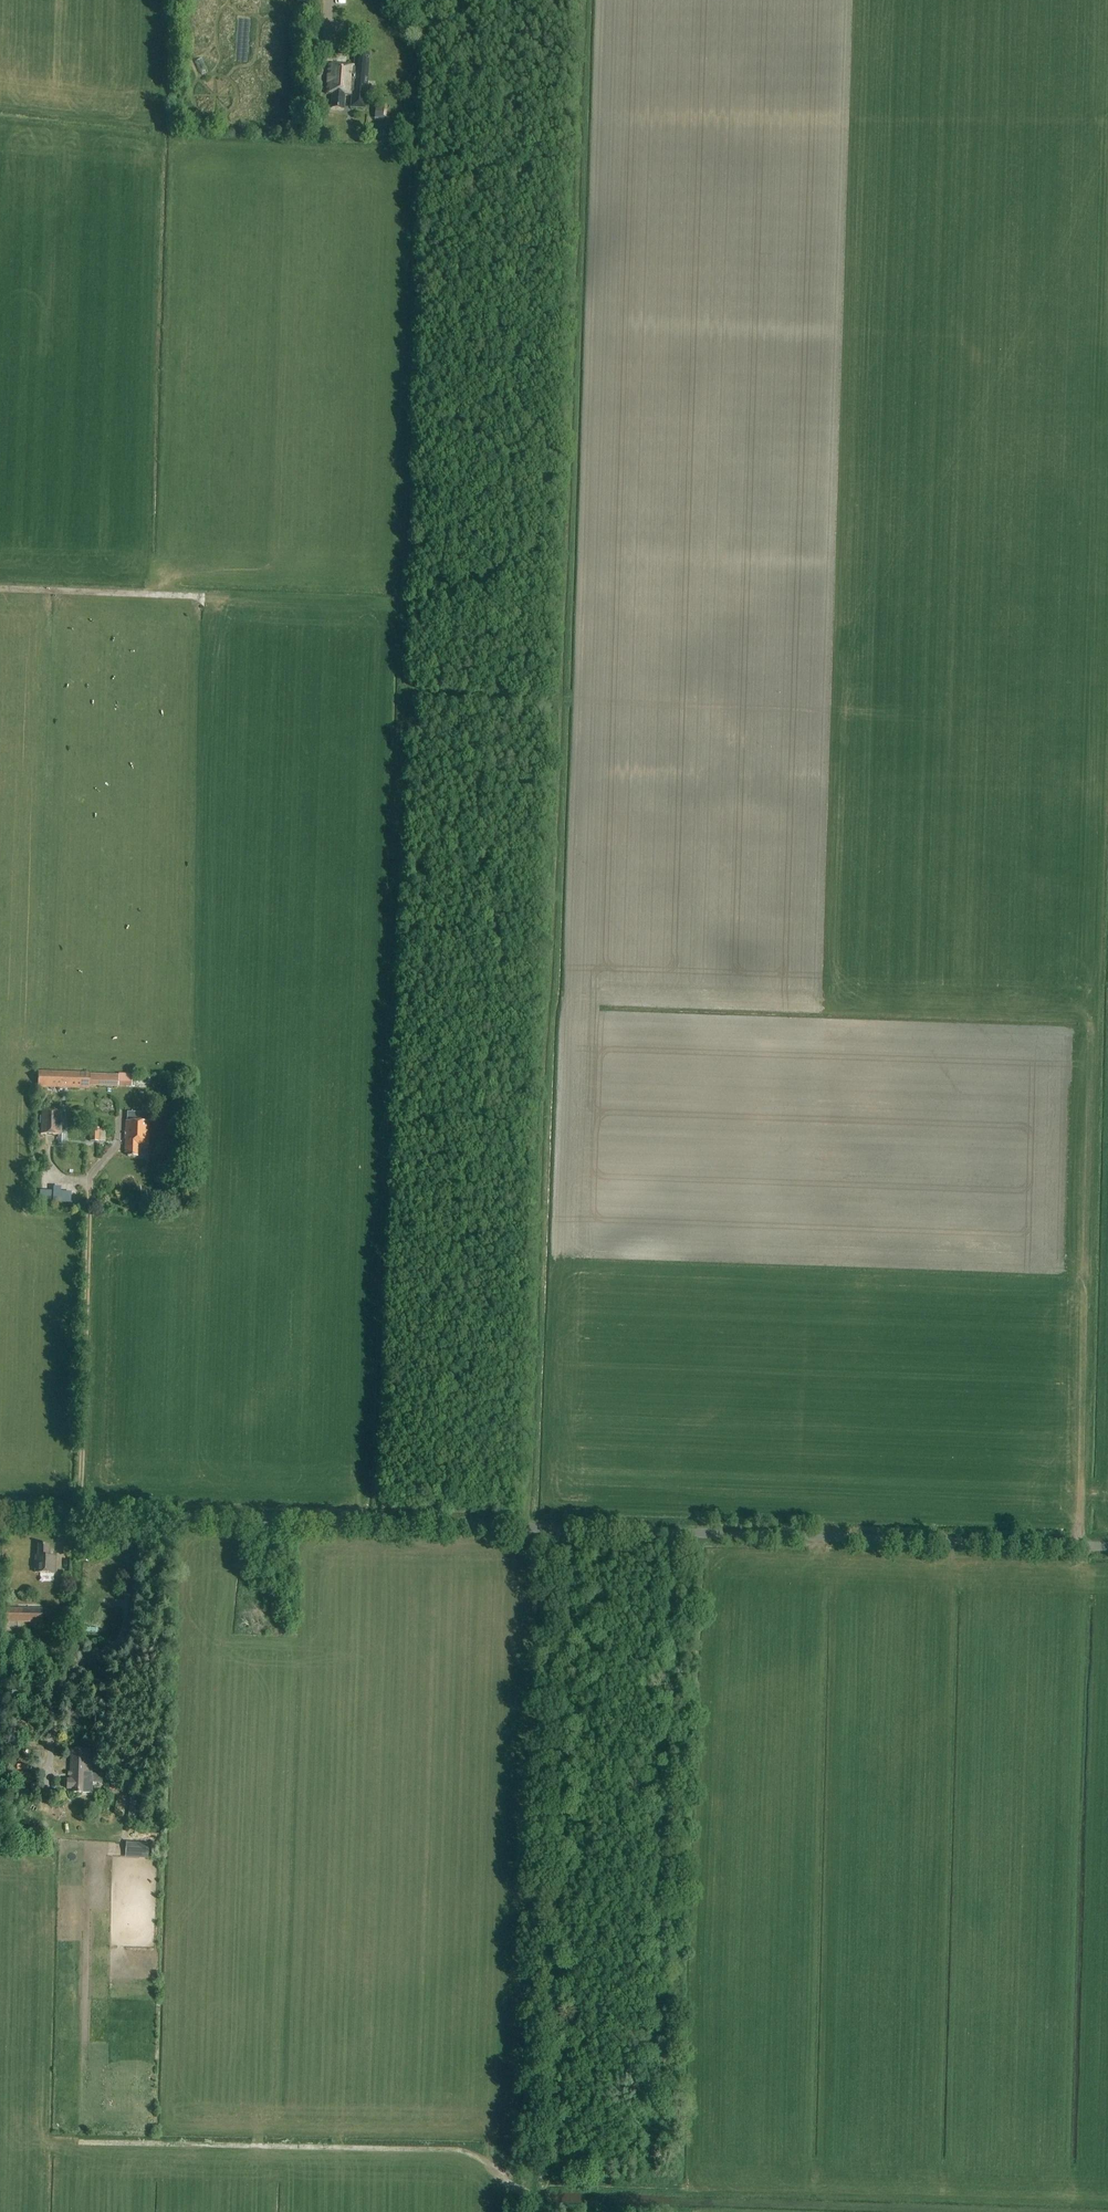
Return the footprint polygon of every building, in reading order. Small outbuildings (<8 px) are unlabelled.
[(351,108),(365,109),(369,54),(355,53),(354,66),(328,65),(326,94),(332,95),(331,108),(343,109),(344,95),(352,96),(351,108)] [(375,105),(374,119),(383,120),(384,105),(375,105)] [(131,1076),(118,1076),(90,1075),(90,1074),(38,1072),(38,1087),(89,1089),(89,1086),(131,1087),(131,1076)] [(61,1135),(61,1112),(41,1111),(41,1134),(61,1135)] [(126,1112),(126,1121),(125,1153),(128,1153),(127,1156),(137,1157),(137,1145),(148,1145),(149,1113),(126,1112)] [(90,1128),(89,1142),(105,1142),(106,1129),(90,1128)] [(43,1201),(70,1202),(70,1190),(44,1189),(43,1201)] [(36,1556),(35,1573),(54,1574),(55,1557),(48,1557),(48,1545),(38,1545),(38,1556),(36,1556)] [(16,1623),(42,1624),(42,1610),(17,1609),(17,1607),(1,1607),(1,1627),(16,1627),(16,1623)] [(93,1794),(93,1783),(102,1783),(103,1774),(92,1774),(92,1750),(71,1749),(70,1780),(67,1780),(67,1789),(73,1789),(72,1793),(93,1794)] [(127,1817),(137,1818),(139,1798),(129,1798),(127,1817)] [(148,1854),(149,1843),(131,1842),(131,1854),(148,1854)]
